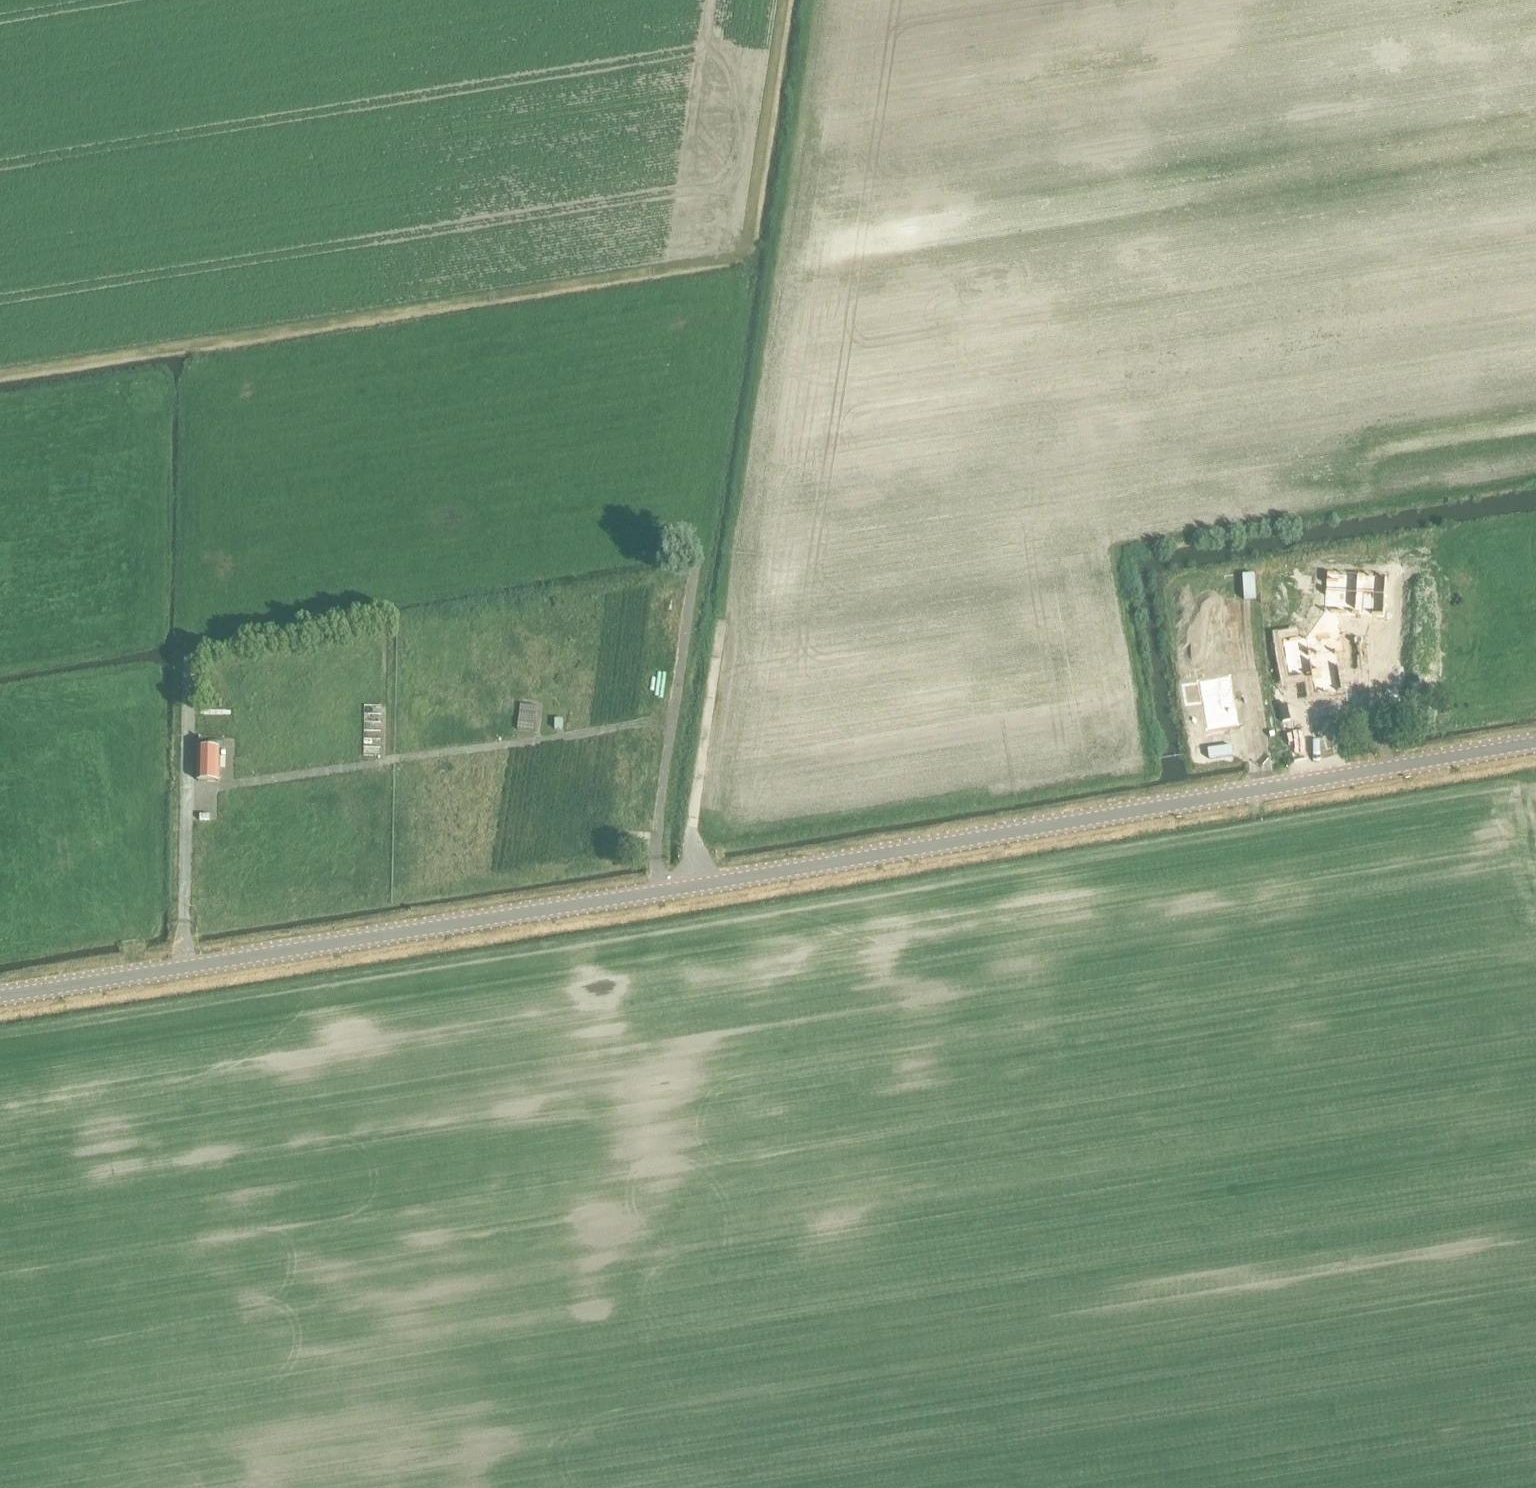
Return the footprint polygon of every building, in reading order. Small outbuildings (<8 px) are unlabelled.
[(1385,614),(1387,575),(1328,572),(1326,611),(1385,614)] [(1311,633),(1285,635),(1288,675),(1311,673),(1313,694),(1342,692),(1338,649),(1313,651),(1311,633)] [(1231,674),(1199,679),(1199,681),(1203,703),(1207,729),(1239,723),(1231,674)] [(516,732),(533,734),(536,706),(520,704),(516,732)] [(197,748),(197,781),(218,782),(219,748),(197,748)]
